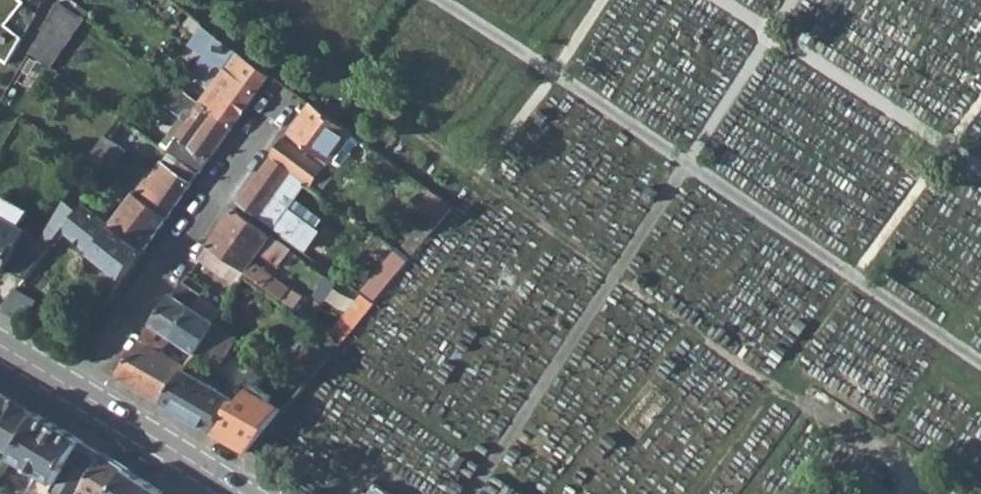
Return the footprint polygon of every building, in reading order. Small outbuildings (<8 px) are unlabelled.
[(4,57),(20,32),(3,21),(20,0),(0,0),(0,55),(4,57)] [(49,64),(84,16),(63,0),(59,0),(29,48),(49,64)] [(201,102),(232,124),(269,72),(217,34),(205,23),(191,43),(205,53),(193,71),(212,85),(201,102)] [(180,160),(198,172),(232,124),(201,102),(177,85),(163,103),(182,117),(186,112),(191,116),(166,151),(180,160)] [(325,157),(332,162),(353,133),(311,103),(291,131),(325,157)] [(89,156),(111,169),(141,132),(120,116),(89,156)] [(332,162),(325,157),(322,162),(287,136),(273,157),(307,182),(322,193),(336,174),(348,182),(351,177),(332,162)] [(289,208),(307,182),(273,157),(242,200),(308,249),(321,232),(289,208)] [(167,216),(192,181),(174,168),(161,159),(148,178),(145,176),(135,190),(132,188),(130,191),(167,216)] [(180,160),(174,168),(192,181),(198,172),(180,160)] [(130,191),(108,222),(144,249),(167,216),(130,191)] [(422,229),(430,235),(454,207),(437,194),(421,216),(415,212),(409,219),(420,228),(422,229)] [(20,226),(28,212),(0,196),(0,214),(20,226)] [(64,229),(78,211),(65,200),(43,239),(51,245),(64,229)] [(64,229),(125,275),(144,249),(108,222),(85,203),(78,211),(64,229)] [(246,273),(283,299),(289,291),(251,263),(257,254),(277,269),(290,251),(235,210),(210,246),(246,273)] [(20,226),(0,214),(0,270),(2,272),(7,264),(27,277),(51,245),(43,239),(20,226)] [(400,252),(410,259),(430,235),(422,229),(420,228),(400,252)] [(200,259),(238,286),(246,273),(210,246),(200,259)] [(362,297),(372,305),(410,259),(400,252),(362,297)] [(155,322),(178,336),(197,307),(209,289),(188,275),(155,322)] [(348,314),(356,323),(372,305),(362,297),(348,314)] [(215,320),(197,307),(178,336),(180,338),(197,348),(215,320)] [(197,348),(220,364),(239,335),(215,320),(197,348)] [(170,354),(180,338),(178,336),(155,322),(119,375),(166,402),(186,368),(188,365),(170,354)] [(313,341),(288,372),(303,385),(328,354),(313,341)] [(186,368),(166,402),(216,431),(235,398),(186,368)] [(216,431),(250,450),(303,385),(288,372),(285,369),(239,426),(227,417),(216,431)] [(11,397),(0,391),(0,414),(11,397)] [(17,453),(40,415),(11,397),(0,414),(0,442),(17,453)] [(103,453),(40,415),(17,453),(14,459),(38,473),(30,485),(47,493),(76,493),(103,453)] [(160,490),(103,453),(76,493),(166,493),(160,490)] [(379,490),(380,488),(375,485),(369,493),(363,489),(360,493),(384,493),(379,490)]
